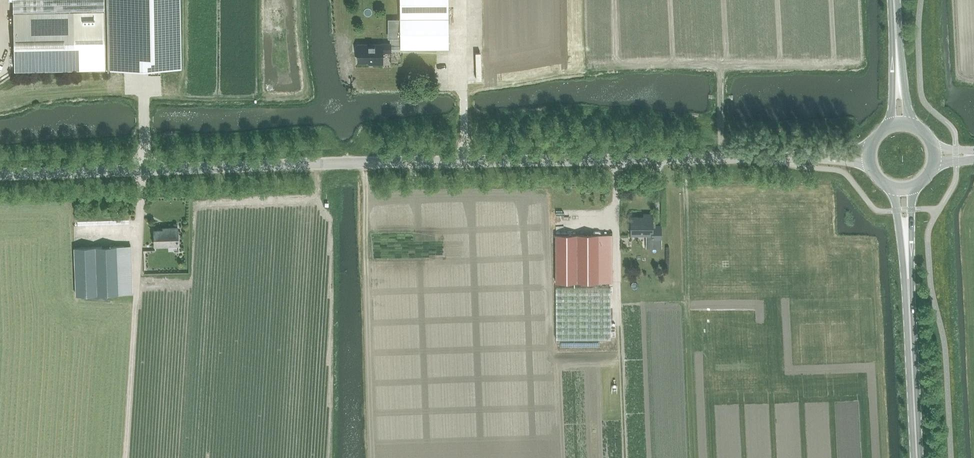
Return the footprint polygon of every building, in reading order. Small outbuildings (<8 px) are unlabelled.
[(14,11),(15,69),(75,68),(104,67),(105,67),(179,66),(178,21),(177,0),(13,0),(14,11)] [(401,47),(449,47),(448,0),(400,0),(401,47)] [(383,63),(383,52),(391,51),(391,43),(382,43),(382,44),(358,44),(358,61),(374,61),(374,63),(383,63)] [(71,81),(71,89),(90,90),(90,82),(71,81)] [(631,217),(631,234),(652,234),(652,239),(661,239),(661,225),(653,225),(653,214),(644,214),(644,217),(631,217)] [(168,229),(154,230),(155,245),(178,244),(178,227),(168,227),(168,229)] [(598,282),(598,259),(598,234),(556,234),(556,282),(598,282)] [(131,245),(75,247),(76,295),(84,295),(84,299),(111,301),(111,294),(118,294),(117,257),(131,256),(131,245)] [(611,340),(611,288),(556,288),(556,340),(611,340)]
